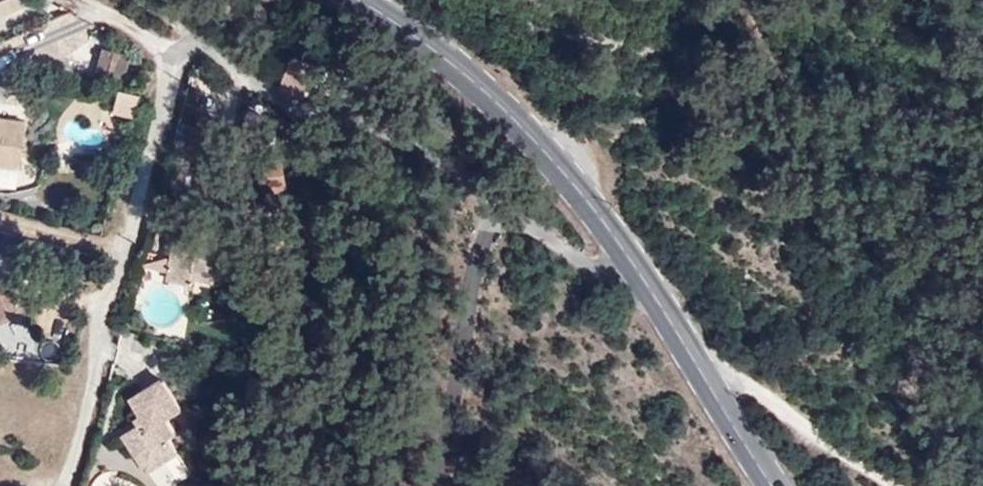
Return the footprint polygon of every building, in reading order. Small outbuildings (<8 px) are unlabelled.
[(31,17),(26,0),(0,0),(0,26),(31,17)] [(93,74),(122,79),(127,48),(99,44),(93,74)] [(291,88),(311,100),(325,70),(305,60),(291,88)] [(111,110),(133,115),(138,88),(117,84),(111,110)] [(17,186),(25,114),(0,111),(0,184),(17,186)] [(174,224),(171,276),(226,280),(230,227),(174,224)] [(17,312),(10,260),(0,261),(0,315),(17,312)] [(166,367),(129,387),(142,412),(123,423),(145,465),(188,441),(170,408),(184,400),(166,367)]
